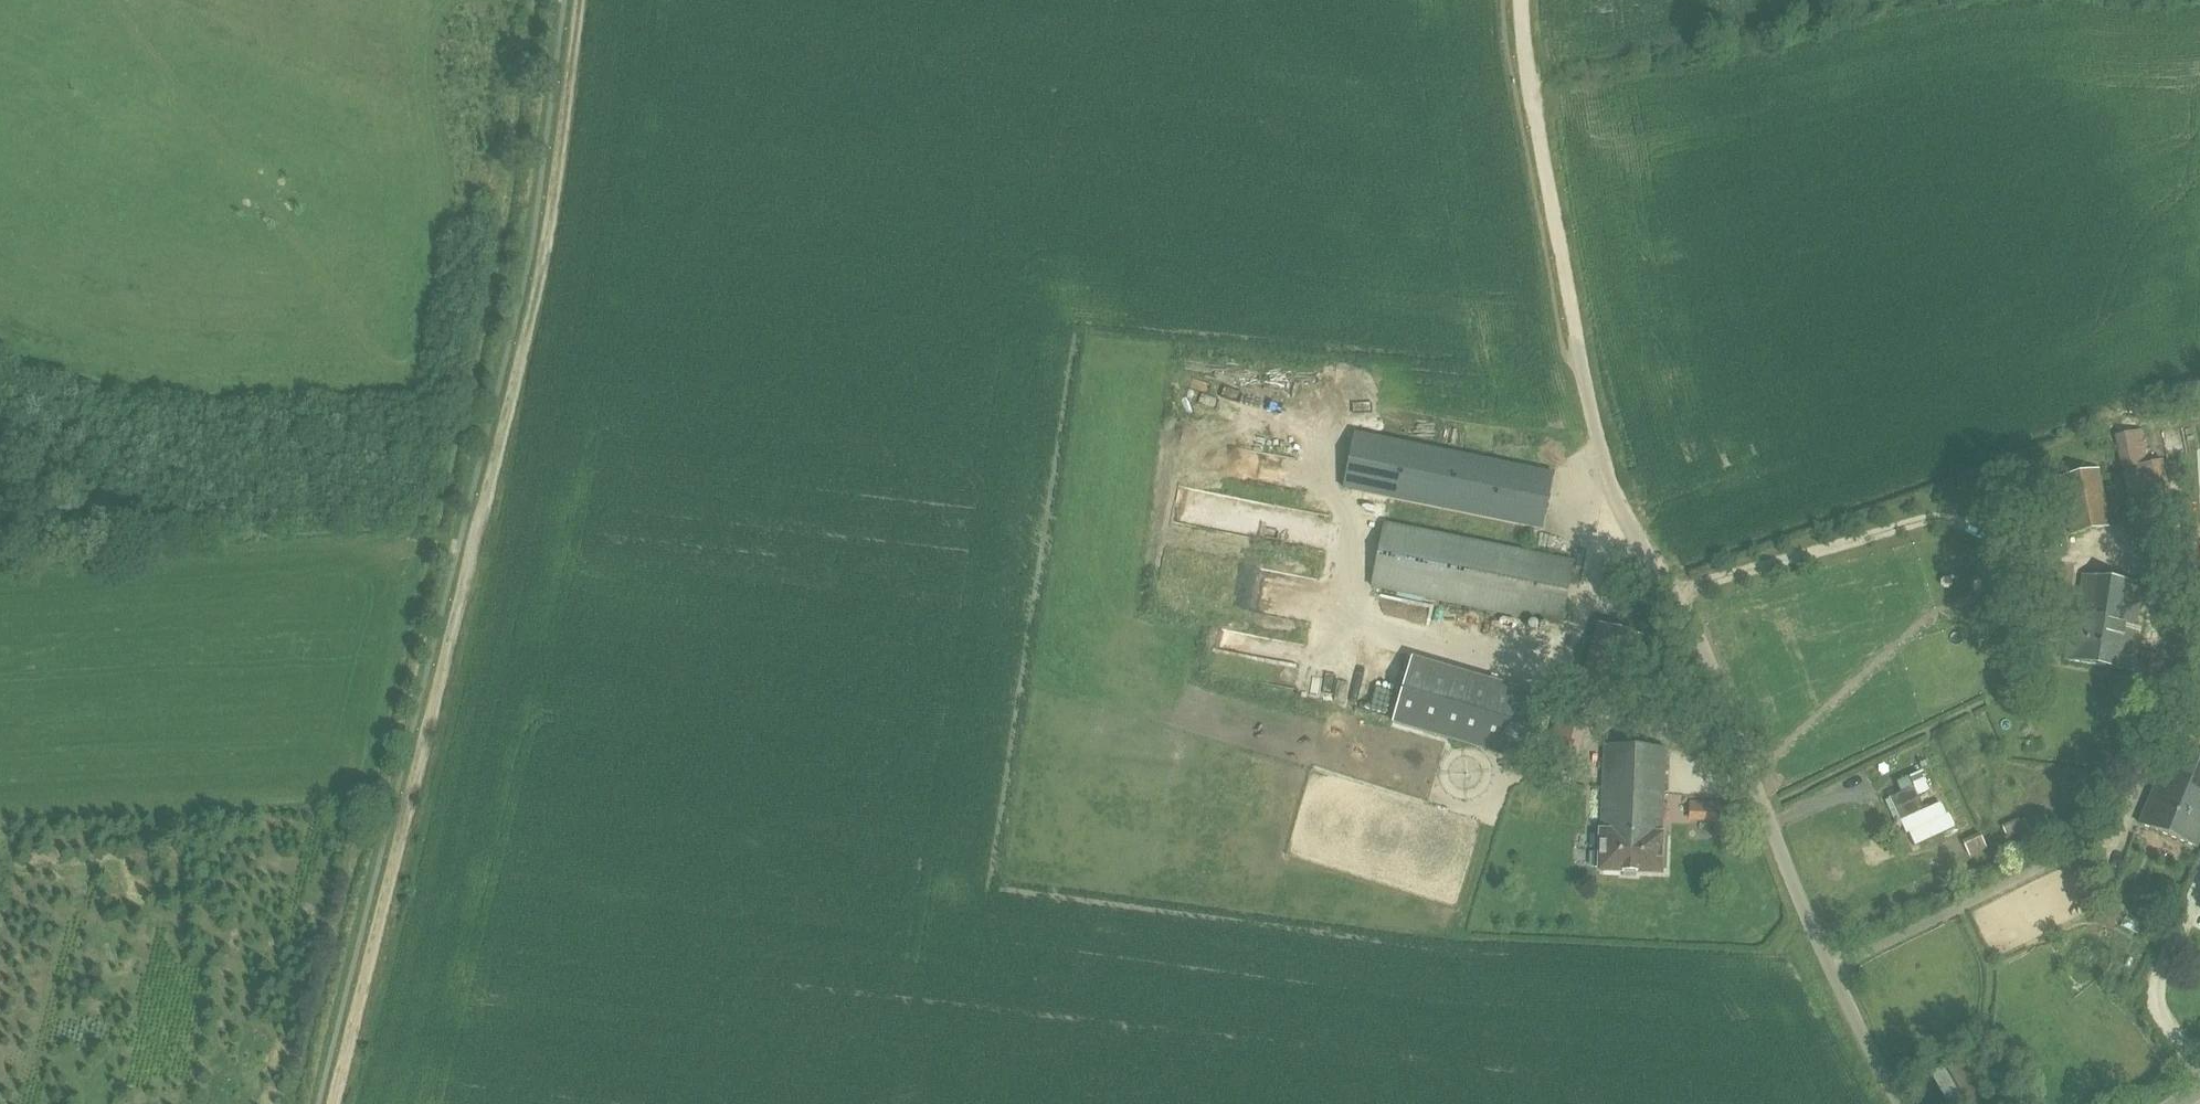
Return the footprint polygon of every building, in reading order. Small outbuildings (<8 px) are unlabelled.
[(2144,436),(2142,430),(2114,435),(2121,469),(2149,463),(2144,436)] [(1553,473),(1356,433),(1345,489),(1541,529),(1553,473)] [(2101,467),(2058,475),(2069,533),(2112,525),(2101,467)] [(2019,517),(2046,513),(2042,490),(2015,495),(2019,517)] [(1385,524),(1372,587),(1561,626),(1574,562),(1385,524)] [(2077,614),(2072,613),(2065,660),(2130,670),(2143,585),(2083,576),(2077,614)] [(1635,701),(1639,633),(1596,631),(1592,700),(1635,702),(1635,701)] [(1394,723),(1522,761),(1541,696),(1413,658),(1394,723)] [(1662,837),(1666,748),(1605,745),(1602,835),(1597,835),(1595,867),(1601,867),(1600,871),(1661,873),(1661,870),(1666,870),(1668,837),(1662,837)] [(2199,838),(2199,757),(2173,746),(2139,824),(2196,848),(2199,838)] [(2019,819),(2002,827),(2008,839),(2028,829),(2023,819),(2020,821),(2019,819)] [(1988,848),(1982,835),(1965,843),(1971,856),(1988,848)] [(2009,1097),(1979,1046),(1933,1074),(1951,1103),(1997,1103),(2009,1097)]
